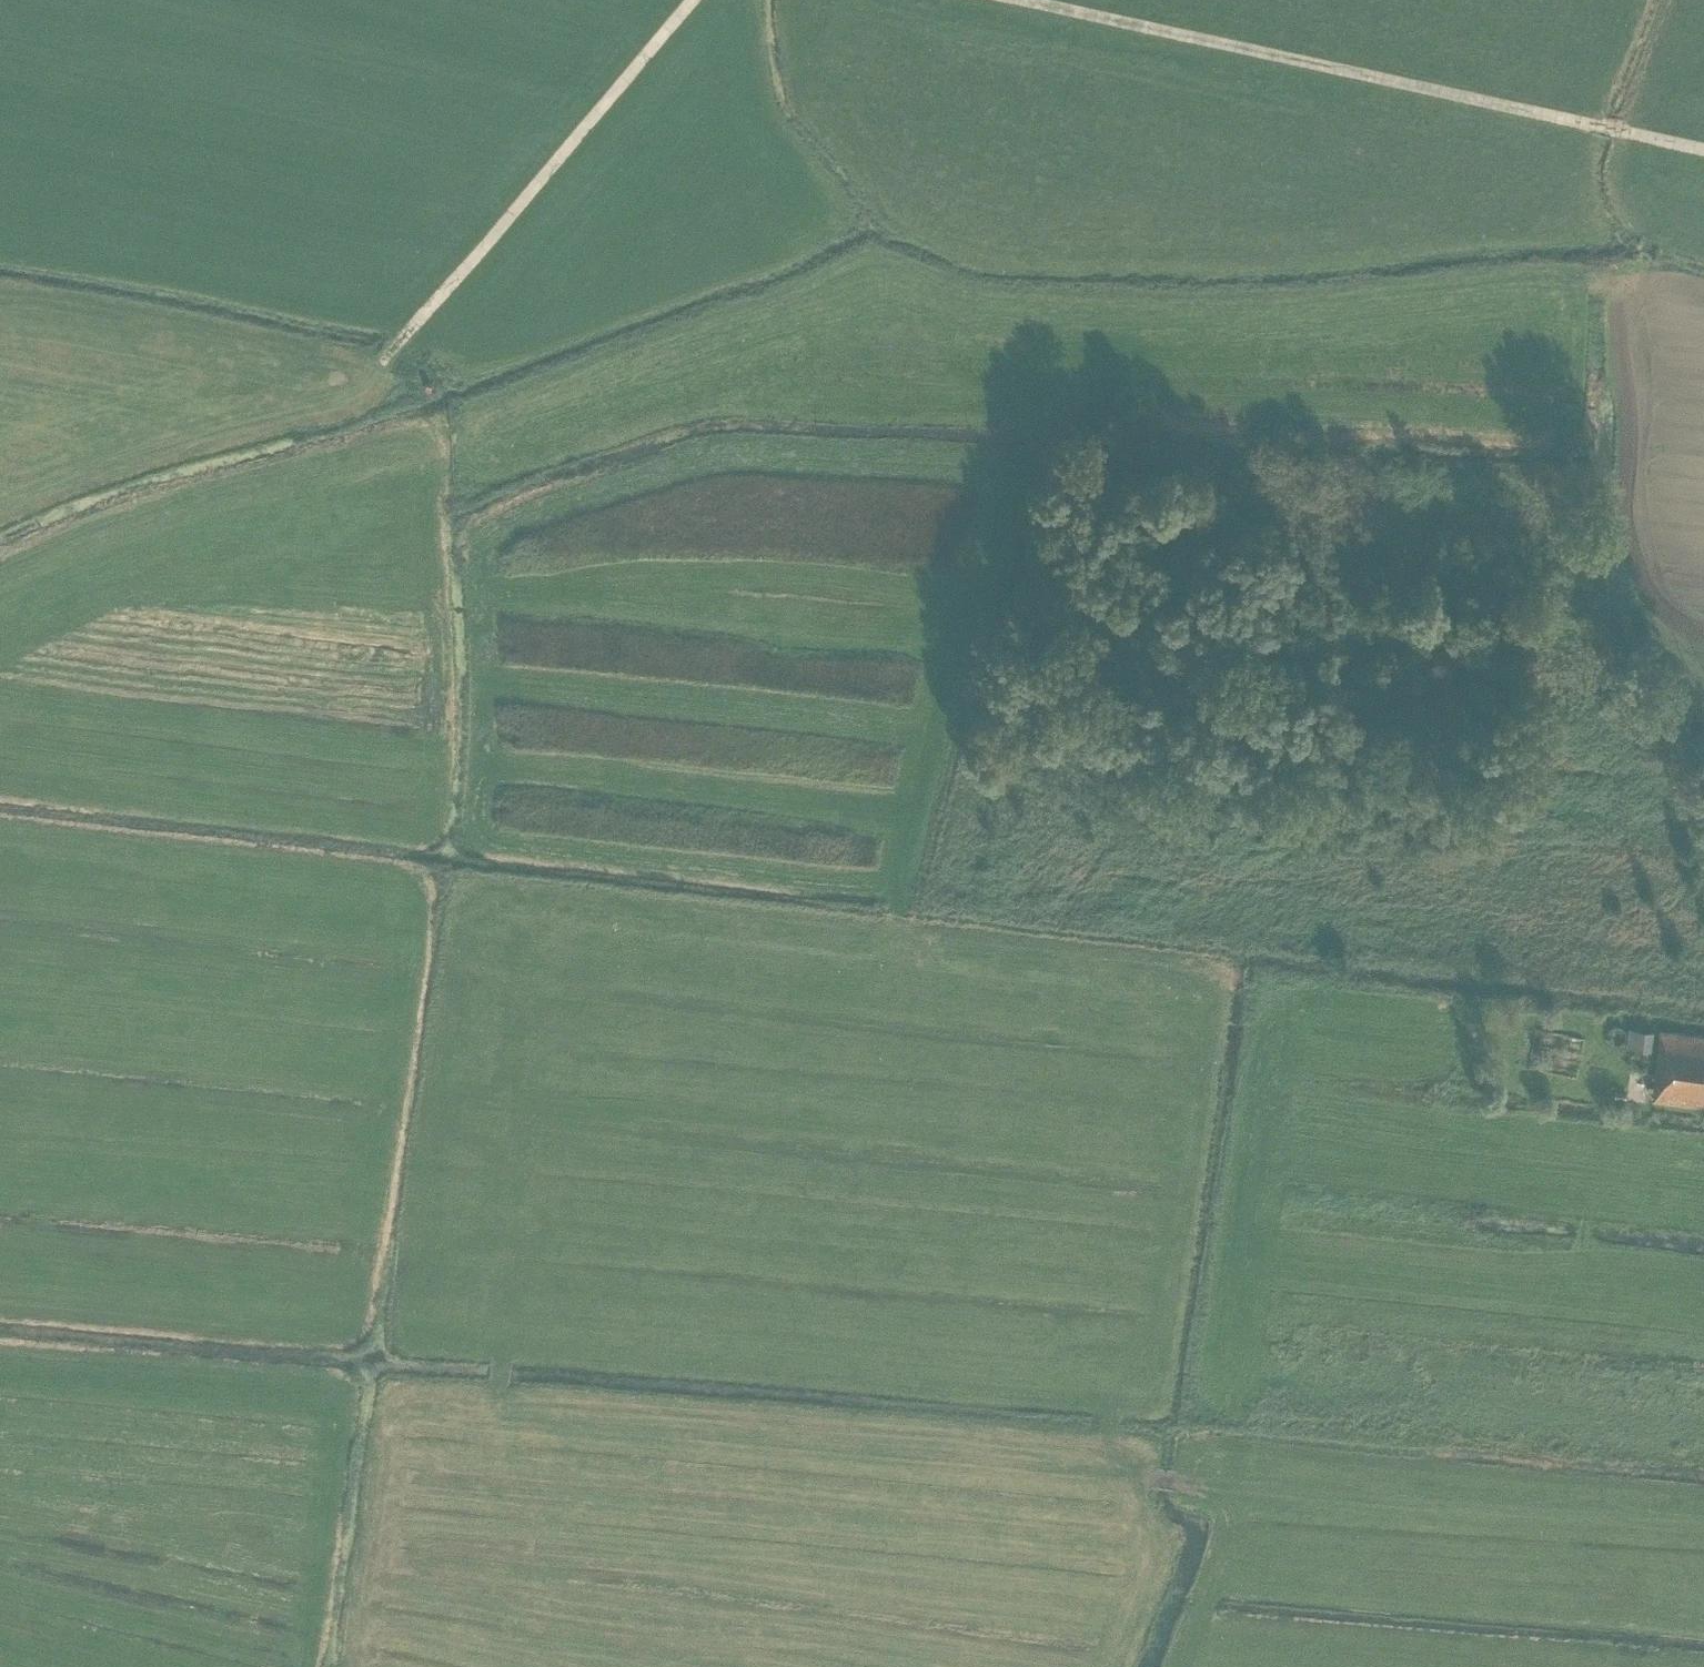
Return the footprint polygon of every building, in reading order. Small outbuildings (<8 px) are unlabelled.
[(1653,1031),(1635,1029),(1633,1049),(1650,1051),(1653,1031)] [(1703,1104),(1703,1035),(1661,1030),(1653,1098),(1703,1104)]
